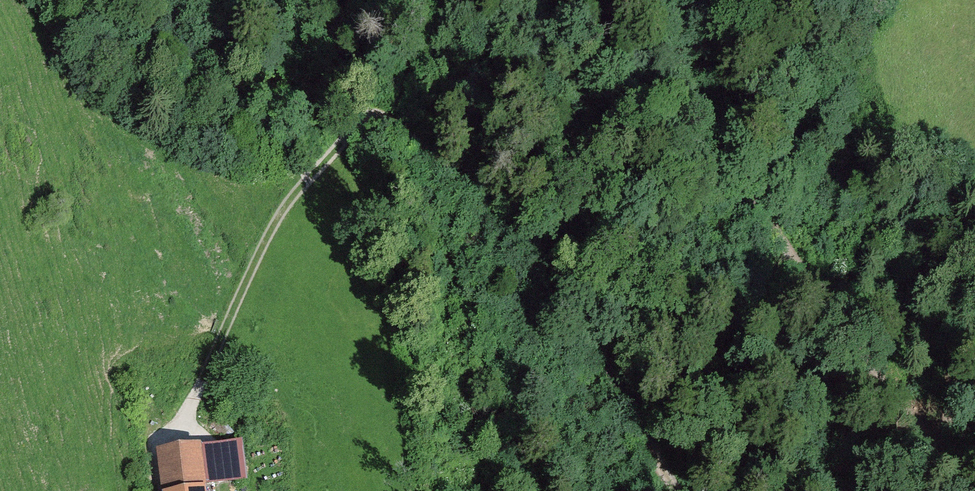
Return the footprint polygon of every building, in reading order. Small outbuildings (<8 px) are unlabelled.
[(241,443),(154,453),(158,490),(246,480),(241,443)]
